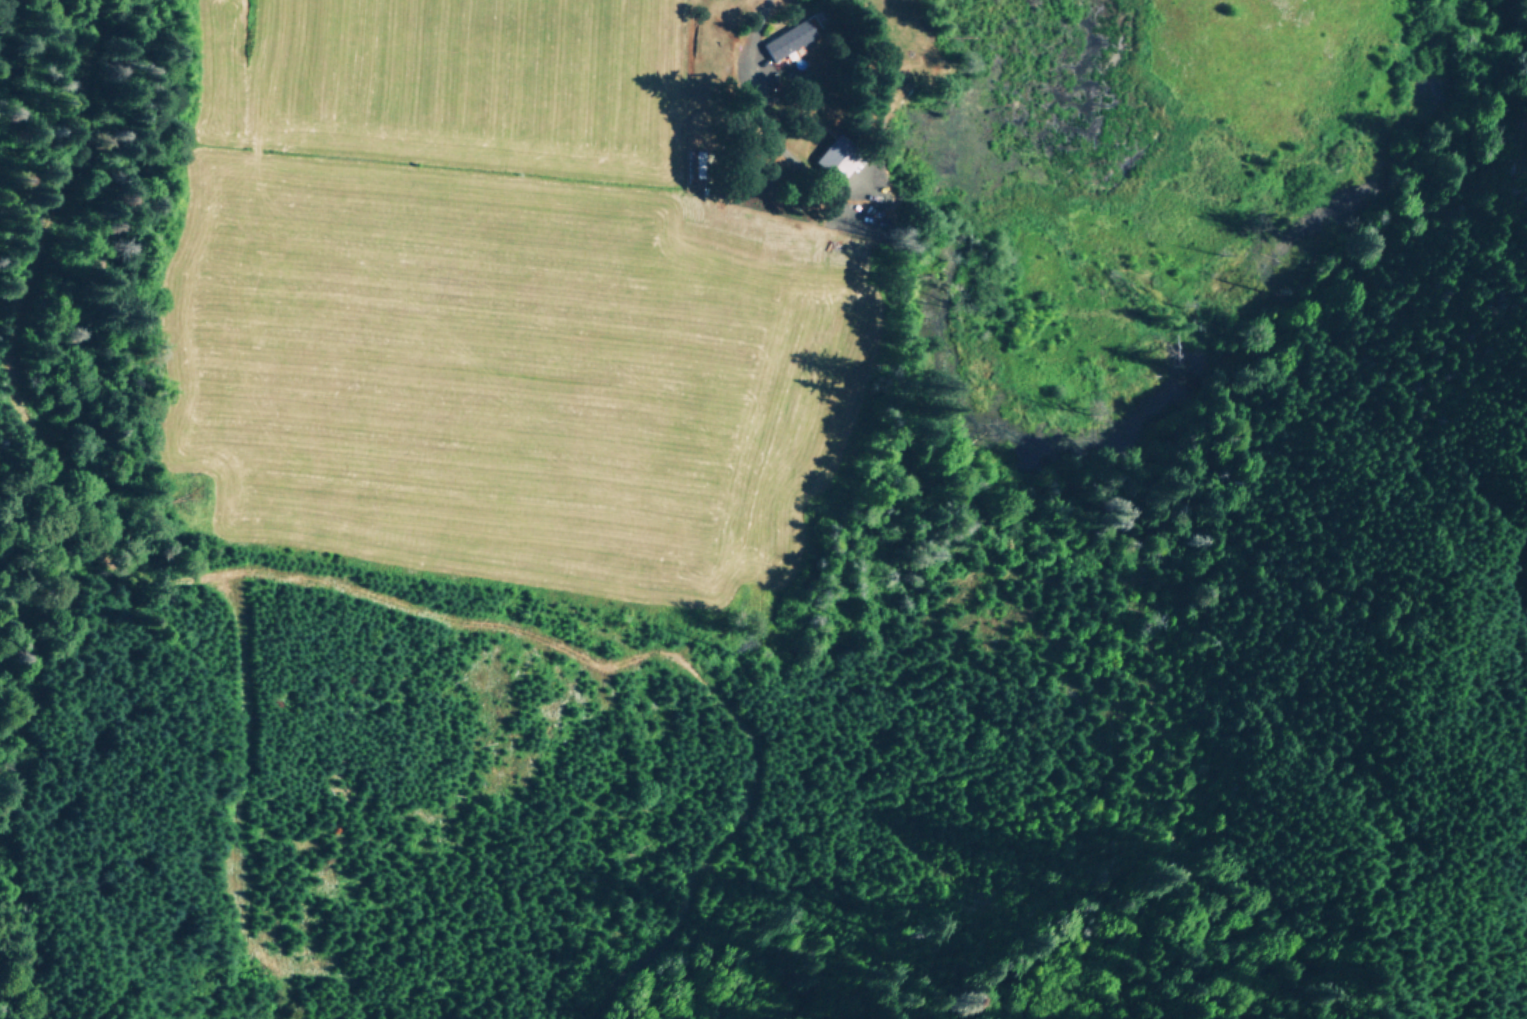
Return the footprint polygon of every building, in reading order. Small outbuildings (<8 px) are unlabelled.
[(759,43),(769,61),(811,37),(801,19),(759,43)] [(810,160),(834,182),(858,156),(835,134),(810,160)] [(703,150),(688,150),(689,178),(703,178),(703,150)]
